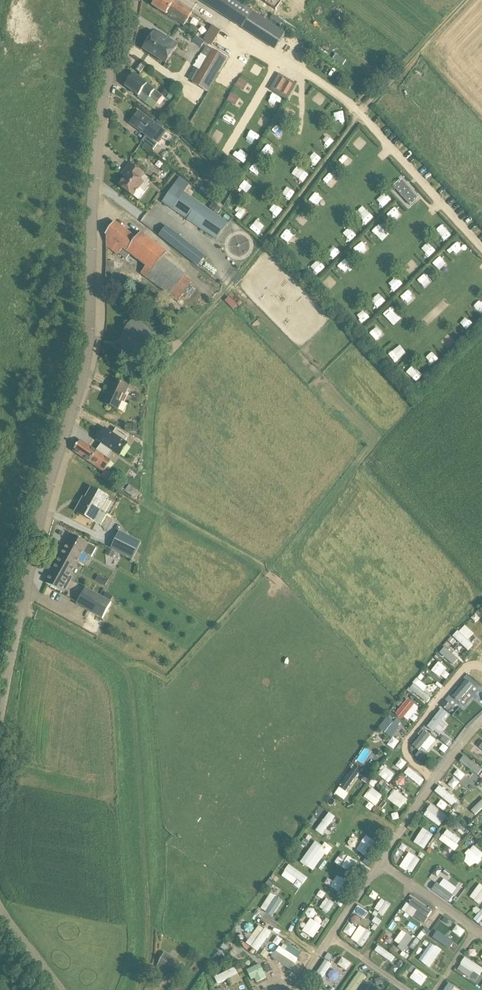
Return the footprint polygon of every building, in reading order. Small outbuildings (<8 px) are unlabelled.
[(176,2),(173,0),(156,0),(152,6),(184,27),(193,13),(176,2)] [(253,12),(234,0),(198,0),(242,29),(243,27),(276,49),(287,33),(254,11),(253,12)] [(285,0),(262,0),(278,11),(285,0)] [(211,43),(220,29),(214,25),(205,39),(211,43)] [(163,35),(161,38),(154,33),(143,49),(166,64),(178,46),(163,35)] [(208,93),(217,77),(228,59),(206,46),(202,54),(206,57),(192,83),(208,93)] [(247,60),(250,53),(243,50),(240,57),(247,60)] [(346,61),(336,54),(333,59),(343,66),(346,61)] [(142,64),(136,71),(140,74),(146,67),(142,64)] [(162,96),(142,80),(134,74),(125,86),(138,96),(137,97),(145,103),(149,97),(157,103),(162,96)] [(294,85),(280,77),(273,88),(287,96),(294,85)] [(240,78),(236,86),(243,90),(248,83),(240,78)] [(312,98),(320,105),(327,98),(319,91),(312,98)] [(232,92),(227,101),(235,105),(240,97),(232,92)] [(273,97),(268,107),(276,112),(282,102),(273,97)] [(282,114),(290,119),(295,111),(287,107),(282,114)] [(230,125),(236,115),(227,110),(221,120),(230,125)] [(333,122),(343,122),(343,111),(333,111),(333,122)] [(130,124),(137,129),(146,135),(142,141),(153,149),(162,138),(156,134),(161,127),(155,123),(155,124),(139,112),(130,124)] [(263,114),(258,124),(266,128),(271,119),(263,114)] [(275,126),(271,134),(279,138),(284,130),(275,126)] [(211,139),(219,143),(224,132),(216,129),(211,139)] [(330,131),(322,139),(329,146),(337,137),(330,131)] [(358,149),(366,146),(362,137),(354,141),(358,149)] [(265,145),(261,152),(270,156),(273,148),(265,145)] [(307,157),(314,163),(321,155),(314,149),(307,157)] [(346,154),(340,161),(350,170),(356,163),(346,154)] [(255,162),(248,171),(256,176),(262,167),(255,162)] [(145,175),(138,170),(130,164),(124,172),(128,175),(120,186),(139,201),(145,192),(140,188),(145,181),(142,179),(145,175)] [(228,224),(183,193),(189,184),(180,177),(163,202),(172,208),(209,233),(217,239),(228,224)] [(198,190),(200,188),(198,186),(200,183),(196,179),(191,184),(198,190)] [(414,196),(403,184),(397,190),(408,202),(414,196)] [(310,199),(317,204),(323,195),(316,190),(310,199)] [(376,202),(383,207),(389,200),(383,194),(376,202)] [(214,204),(211,209),(211,210),(218,215),(222,209),(214,204)] [(242,220),(247,212),(239,207),(233,215),(242,220)] [(394,208),(388,215),(395,221),(401,214),(394,208)] [(367,209),(358,217),(366,226),(375,218),(367,209)] [(295,218),(301,225),(308,219),(302,212),(295,218)] [(258,232),(262,224),(256,221),(252,229),(258,232)] [(163,260),(167,254),(142,235),(144,233),(142,232),(136,239),(115,223),(105,235),(106,236),(106,246),(118,255),(119,254),(127,260),(131,255),(146,267),(141,273),(178,302),(184,294),(192,283),(170,265),(163,260)] [(372,230),(377,238),(387,233),(382,224),(372,230)] [(167,226),(159,236),(199,266),(208,256),(167,226)] [(357,231),(351,228),(346,239),(352,242),(357,231)] [(457,242),(450,248),(460,259),(467,252),(457,242)] [(325,254),(332,260),(340,251),(333,245),(325,254)] [(337,267),(347,276),(355,268),(345,258),(337,267)] [(425,274),(417,281),(424,288),(431,281),(425,274)] [(329,276),(322,282),(328,289),(335,283),(329,276)] [(406,306),(415,298),(409,291),(399,300),(406,306)] [(232,309),(237,306),(231,296),(226,299),(232,309)] [(390,310),(384,315),(389,321),(395,316),(390,310)] [(469,317),(460,325),(467,332),(476,324),(469,317)] [(158,339),(142,328),(135,321),(135,320),(128,328),(130,330),(118,344),(135,358),(142,349),(147,353),(158,339)] [(376,326),(369,333),(377,340),(383,333),(376,326)] [(450,335),(444,341),(451,347),(457,341),(450,335)] [(395,360),(402,356),(398,348),(390,353),(395,360)] [(432,353),(425,358),(431,366),(438,360),(432,353)] [(129,388),(126,386),(117,382),(110,397),(107,396),(104,403),(124,413),(128,404),(123,402),(129,388)] [(95,451),(108,460),(116,448),(119,450),(127,439),(126,438),(130,433),(118,424),(114,430),(106,425),(98,436),(103,440),(95,451)] [(95,451),(89,447),(81,441),(73,451),(104,472),(111,462),(108,460),(95,451)] [(113,483),(117,475),(106,470),(102,478),(113,483)] [(139,491),(135,488),(130,496),(135,500),(139,494),(141,492),(139,491)] [(109,498),(102,494),(93,489),(84,506),(80,504),(76,512),(101,526),(107,516),(101,513),(109,498)] [(141,542),(120,532),(111,549),(133,560),(141,542)] [(88,544),(82,540),(73,535),(60,560),(75,568),(88,544)] [(72,573),(75,568),(60,560),(46,584),(64,594),(74,575),(72,573)] [(108,581),(103,578),(100,583),(106,586),(108,581)] [(111,603),(86,588),(77,605),(102,619),(111,603)] [(469,640),(475,633),(465,624),(454,637),(469,651),(474,645),(469,640)] [(443,656),(451,664),(459,655),(451,648),(443,656)] [(437,663),(432,671),(446,680),(451,672),(437,663)] [(424,691),(428,687),(418,678),(410,688),(427,703),(432,698),(424,691)] [(468,692),(472,695),(475,691),(462,682),(454,692),(463,699),(468,692)] [(408,698),(396,714),(403,720),(406,716),(414,722),(418,717),(414,713),(419,707),(408,698)] [(452,698),(445,707),(452,713),(460,704),(452,698)] [(439,713),(431,722),(442,732),(450,723),(439,713)] [(387,717),(379,727),(392,737),(400,727),(387,717)] [(424,730),(413,745),(420,751),(422,748),(427,752),(437,739),(424,730)] [(388,745),(394,749),(400,741),(393,737),(388,745)] [(481,771),(481,769),(465,755),(460,761),(478,776),(481,771)] [(402,758),(396,765),(402,770),(407,763),(402,758)] [(350,791),(360,768),(352,764),(342,788),(350,791)] [(408,775),(413,769),(408,764),(403,771),(408,775)] [(384,766),(378,774),(388,782),(394,774),(384,766)] [(414,769),(408,777),(416,783),(423,776),(414,769)] [(455,776),(460,780),(464,774),(459,771),(455,776)] [(455,777),(448,783),(453,789),(460,783),(455,777)] [(440,785),(435,791),(452,806),(458,800),(440,785)] [(346,799),(349,792),(338,787),(335,795),(346,799)] [(364,797),(376,806),(383,796),(371,787),(364,797)] [(474,800),(479,791),(475,788),(469,797),(474,800)] [(394,789),(387,799),(400,809),(408,799),(394,789)] [(471,810),(475,815),(481,809),(481,800),(471,810)] [(423,814),(439,827),(447,816),(432,804),(423,814)] [(330,812),(316,830),(326,838),(335,826),(331,823),(336,817),(330,812)] [(424,849),(434,835),(423,828),(413,842),(424,849)] [(447,829),(439,839),(453,850),(461,840),(447,829)] [(366,857),(376,842),(366,835),(356,850),(366,857)] [(325,842),(323,845),(316,840),(301,862),(315,871),(331,846),(325,842)] [(462,860),(472,868),(481,857),(481,852),(474,845),(462,860)] [(412,873),(421,859),(409,852),(400,866),(412,873)] [(348,856),(341,867),(351,873),(358,862),(348,856)] [(335,863),(341,866),(344,860),(338,857),(335,863)] [(294,884),(297,880),(303,884),(308,877),(289,864),(282,876),(294,884)] [(328,878),(325,884),(341,892),(346,880),(337,875),(334,881),(328,878)] [(393,897),(398,887),(388,881),(383,891),(393,897)] [(437,882),(432,889),(449,902),(455,895),(437,882)] [(481,904),(481,903),(481,884),(480,883),(470,898),(481,904)] [(323,898),(326,893),(320,890),(317,895),(323,898)] [(369,897),(376,900),(378,894),(372,891),(369,897)] [(271,893),(260,908),(273,917),(283,901),(271,893)] [(424,924),(433,910),(412,897),(403,911),(424,924)] [(330,913),(333,901),(324,898),(320,910),(330,913)] [(384,916),(392,904),(382,898),(375,910),(384,916)] [(315,918),(316,908),(308,908),(307,917),(315,918)] [(359,908),(353,919),(362,923),(367,913),(359,908)] [(379,926),(382,920),(375,917),(372,922),(379,926)] [(302,931),(314,938),(322,925),(311,918),(302,931)] [(448,927),(458,934),(462,928),(452,921),(448,927)] [(343,932),(351,937),(357,927),(349,922),(343,932)] [(258,951),(271,931),(260,924),(251,937),(255,940),(251,946),(258,951)] [(351,940),(363,947),(372,932),(360,925),(351,940)] [(449,928),(442,938),(454,946),(461,937),(449,928)] [(400,945),(398,948),(405,952),(413,937),(401,930),(395,942),(400,945)] [(387,932),(383,940),(390,944),(394,936),(387,932)] [(273,943),(279,946),(283,939),(277,936),(273,943)] [(419,959),(430,968),(443,951),(432,942),(419,959)] [(375,950),(391,963),(395,958),(379,945),(375,950)] [(291,970),(299,959),(280,946),(272,957),(291,970)] [(184,966),(176,960),(164,954),(157,966),(174,976),(178,968),(182,970),(184,966)] [(343,957),(338,964),(347,970),(352,963),(343,957)] [(462,959),(457,970),(471,976),(476,965),(462,959)] [(327,983),(336,967),(325,961),(316,977),(327,983)] [(255,984),(267,978),(261,963),(248,969),(255,984)] [(228,978),(232,985),(242,980),(235,966),(214,977),(218,984),(228,978)] [(481,973),(481,969),(477,967),(473,974),(479,978),(481,973)] [(422,987),(429,977),(417,968),(409,977),(422,987)] [(367,975),(358,971),(347,989),(358,989),(367,975)]
